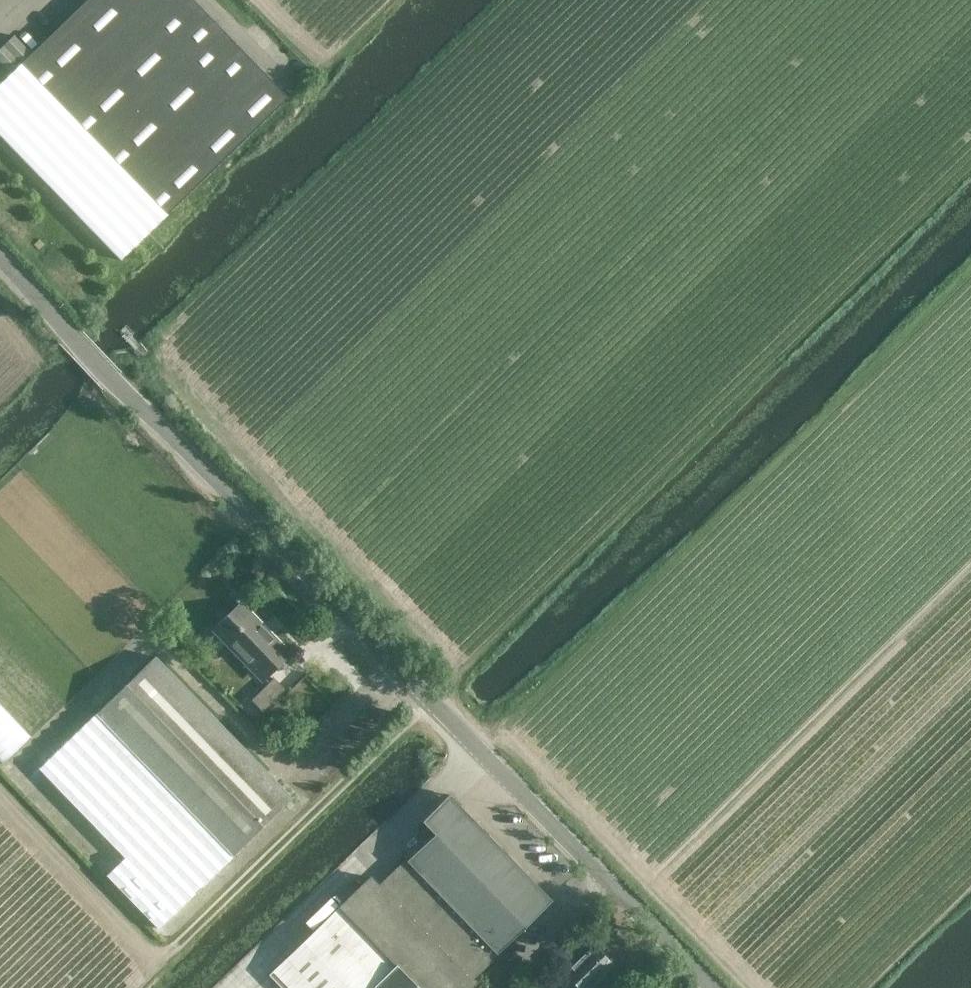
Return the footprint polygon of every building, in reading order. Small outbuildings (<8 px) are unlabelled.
[(0,83),(0,136),(120,260),(287,97),(193,0),(86,0),(31,53),(14,35),(0,48),(0,62),(11,73),(0,83)] [(286,653),(241,607),(217,629),(262,675),(286,653)] [(291,797),(255,759),(155,656),(95,713),(38,768),(124,857),(106,874),(158,928),(233,855),(232,854),(291,797)] [(274,677),(251,699),(262,711),(285,688),(274,677)] [(1,761),(30,734),(0,702),(0,760),(1,761)] [(449,795),(422,821),(435,834),(407,861),(405,859),(378,886),(370,877),(339,907),(338,907),(270,973),(269,973),(268,974),(282,987),(478,987),(475,984),(474,985),(470,980),(496,953),(551,900),(449,795)] [(613,963),(594,944),(583,955),(573,944),(554,962),(565,973),(579,987),(588,987),(613,963)]
